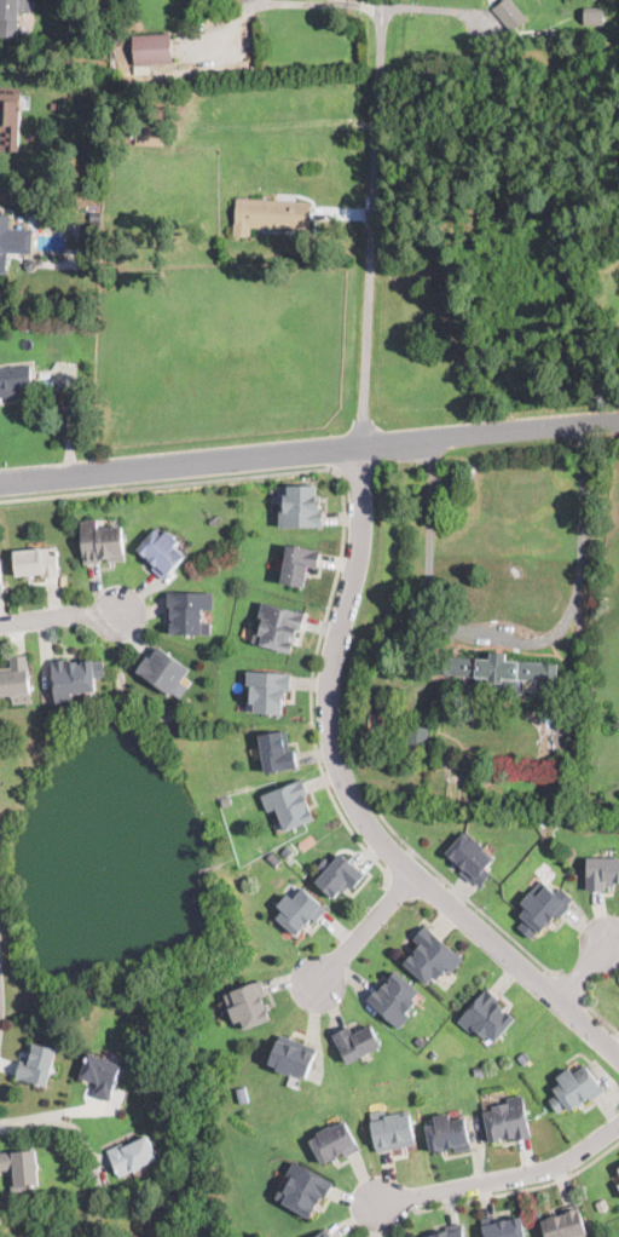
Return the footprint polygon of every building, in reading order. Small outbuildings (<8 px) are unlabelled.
[(19,39),(0,37),(0,0),(33,0),(31,13),(22,12),(19,39)] [(503,1),(503,0),(513,0),(527,18),(511,31),(492,8),(503,1)] [(604,18),(604,23),(584,22),(585,12),(604,13),(604,18)] [(94,40),(79,40),(79,31),(94,31),(94,40)] [(173,63),(172,33),(134,34),(135,64),(173,63)] [(151,74),(134,74),(134,65),(151,64),(151,74)] [(22,133),(0,132),(0,94),(23,94),(22,133)] [(138,97),(135,113),(121,110),(123,96),(138,97)] [(310,226),(310,230),(244,228),(244,234),(235,232),(236,199),(311,201),(310,226)] [(10,274),(0,274),(0,215),(11,215),(10,232),(29,232),(28,255),(10,255),(10,274)] [(35,269),(33,270),(29,270),(25,267),(25,263),(29,259),(33,259),(36,264),(36,267),(35,269)] [(17,397),(0,399),(0,368),(33,366),(35,389),(17,391),(17,397)] [(317,485),(317,495),(320,495),(320,510),(324,510),(324,527),(280,528),(280,510),(285,510),(284,496),(289,496),(289,487),(317,485)] [(99,528),(99,529),(125,527),(128,560),(110,563),(110,559),(103,559),(103,563),(86,564),(82,522),(99,520),(99,528)] [(157,528),(164,534),(168,530),(179,541),(175,545),(186,556),(164,580),(154,570),(151,568),(155,564),(149,559),(150,558),(147,556),(146,558),(138,550),(157,528)] [(318,566),(318,568),(308,566),(305,587),(282,582),(288,545),(322,551),(318,566)] [(60,570),(60,575),(60,577),(44,579),(44,574),(35,575),(35,580),(28,580),(27,576),(17,577),(15,551),(58,547),(60,570)] [(213,593),(214,610),(203,610),(203,615),(204,615),(204,618),(202,618),(202,623),(212,622),(212,634),(170,635),(170,623),(175,623),(174,620),(172,620),(170,609),(169,609),(168,594),(213,593)] [(301,628),(301,631),(297,631),(291,652),(253,643),(262,602),(305,614),(301,628)] [(160,646),(191,669),(173,696),(138,672),(147,656),(151,658),(160,646)] [(508,654),(507,661),(559,664),(557,683),(525,680),(523,691),(513,698),(494,697),(494,690),(486,689),(486,695),(475,695),(476,677),(439,674),(440,656),(491,660),(491,652),(508,654)] [(12,696),(0,697),(0,668),(12,667),(11,656),(30,655),(31,678),(33,691),(34,703),(13,704),(12,696)] [(105,663),(106,668),(106,677),(97,678),(98,691),(74,694),(75,704),(57,707),(52,662),(68,661),(68,662),(80,661),(80,664),(83,664),(83,662),(105,660),(105,663)] [(291,689),(291,691),(288,691),(288,700),(284,700),(283,715),(255,713),(256,704),(251,703),(251,690),(247,690),(248,672),(293,674),(291,689)] [(428,744),(428,747),(424,746),(424,753),(409,753),(409,744),(406,744),(406,726),(429,727),(428,744)] [(289,746),(290,750),(294,750),(297,769),(266,773),(260,736),(287,731),(289,746)] [(306,798),(311,810),(316,821),(287,832),(277,810),(270,812),(262,795),(303,778),(310,795),(306,798)] [(540,833),(534,836),(531,830),(537,827),(540,833)] [(496,857),(485,869),(491,874),(480,886),(474,881),(473,884),(457,869),(459,865),(457,863),(458,862),(456,859),(453,861),(445,853),(465,832),(465,830),(496,857)] [(294,851),(288,859),(282,853),(288,846),(294,851)] [(278,865),(276,867),(266,858),(272,851),(282,861),(278,865)] [(348,859),(365,874),(366,875),(354,888),(352,886),(345,893),(342,891),(334,899),(316,882),(325,873),(318,867),(326,858),(332,864),(342,853),(348,859)] [(588,858),(618,859),(618,884),(615,884),(615,886),(606,886),(606,892),(588,892),(588,858)] [(548,886),(556,893),(561,887),(574,898),(568,905),(571,907),(560,920),(555,915),(550,921),(546,924),(548,925),(540,933),(538,931),(531,938),(519,927),(525,919),(521,915),(527,908),(522,903),(542,881),(548,886)] [(317,899),(319,901),(328,909),(317,921),(312,917),(296,936),(277,917),(284,910),(278,905),(289,893),(295,899),(305,887),(317,899)] [(444,940),(464,959),(452,973),(447,970),(439,980),(435,977),(428,985),(404,965),(412,955),(415,957),(417,954),(415,953),(421,945),(415,939),(426,926),(444,940)] [(400,973),(413,985),(421,991),(415,999),(417,1001),(407,1013),(411,1016),(399,1029),(368,1000),(377,988),(381,990),(387,983),(389,984),(392,982),(389,979),(398,971),(400,973)] [(261,997),(264,1005),(267,1003),(268,1008),(266,1009),(271,1020),(247,1029),(243,1020),(236,1023),(225,995),(261,980),(267,995),(261,997)] [(503,1011),(505,1013),(508,1011),(517,1019),(497,1043),(488,1036),(486,1040),(474,1029),(472,1032),(459,1022),(488,988),(501,1000),(498,1002),(505,1008),(503,1011)] [(371,1025),(382,1047),(349,1064),(334,1035),(351,1026),(354,1035),(371,1025)] [(314,1059),(307,1077),(306,1078),(293,1072),(291,1076),(277,1070),(278,1068),(268,1064),(280,1035),(318,1049),(314,1059)] [(427,1043),(421,1048),(415,1041),(421,1036),(427,1043)] [(57,1057),(56,1064),(50,1087),(17,1078),(22,1061),(27,1063),(31,1043),(58,1051),(57,1057)] [(438,1052),(433,1057),(429,1053),(434,1048),(438,1052)] [(532,1059),(523,1066),(517,1059),(526,1052),(532,1059)] [(99,1057),(105,1058),(105,1057),(112,1060),(112,1061),(126,1066),(111,1101),(96,1097),(94,1095),(99,1083),(94,1081),(93,1083),(81,1078),(91,1053),(99,1057)] [(486,1072),(476,1075),(474,1066),(484,1064),(486,1072)] [(586,1066),(602,1087),(604,1091),(591,1101),(589,1097),(582,1101),(582,1100),(577,1104),(578,1105),(571,1111),(567,1106),(559,1114),(549,1101),(557,1094),(554,1089),(562,1083),(557,1077),(569,1068),(574,1074),(585,1065),(586,1066)] [(250,1103),(242,1104),(237,1089),(245,1087),(250,1103)] [(531,1138),(516,1140),(516,1141),(515,1139),(491,1144),(485,1112),(493,1111),(493,1106),(508,1104),(508,1099),(525,1095),(532,1138),(531,1138)] [(410,1111),(411,1120),(416,1145),(377,1153),(369,1114),(380,1111),(381,1117),(391,1115),(391,1114),(397,1112),(397,1114),(399,1112),(410,1111)] [(450,1114),(450,1118),(465,1116),(472,1150),(455,1152),(455,1149),(446,1150),(446,1149),(442,1149),(444,1151),(432,1153),(427,1127),(435,1124),(434,1117),(450,1114)] [(346,1120),(361,1150),(346,1158),(343,1153),(323,1164),(310,1141),(318,1138),(317,1134),(346,1120)] [(151,1143),(152,1145),(160,1158),(120,1178),(108,1151),(106,1151),(129,1139),(132,1144),(147,1135),(151,1143)] [(11,1170),(0,1170),(0,1168),(0,1153),(39,1150),(40,1164),(42,1185),(28,1187),(28,1192),(13,1193),(11,1170)] [(326,1197),(325,1199),(323,1198),(312,1219),(274,1198),(295,1161),(335,1183),(326,1197)] [(609,1207),(600,1212),(595,1202),(604,1198),(609,1207)] [(588,1236),(584,1236),(546,1236),(542,1221),(549,1219),(548,1218),(566,1213),(563,1208),(578,1204),(588,1236)] [(522,1218),(526,1236),(486,1236),(482,1220),(498,1216),(498,1221),(522,1218)] [(463,1226),(423,1233),(424,1236),(465,1236),(463,1226)] [(325,1229),(333,1236),(316,1236),(325,1229)]
